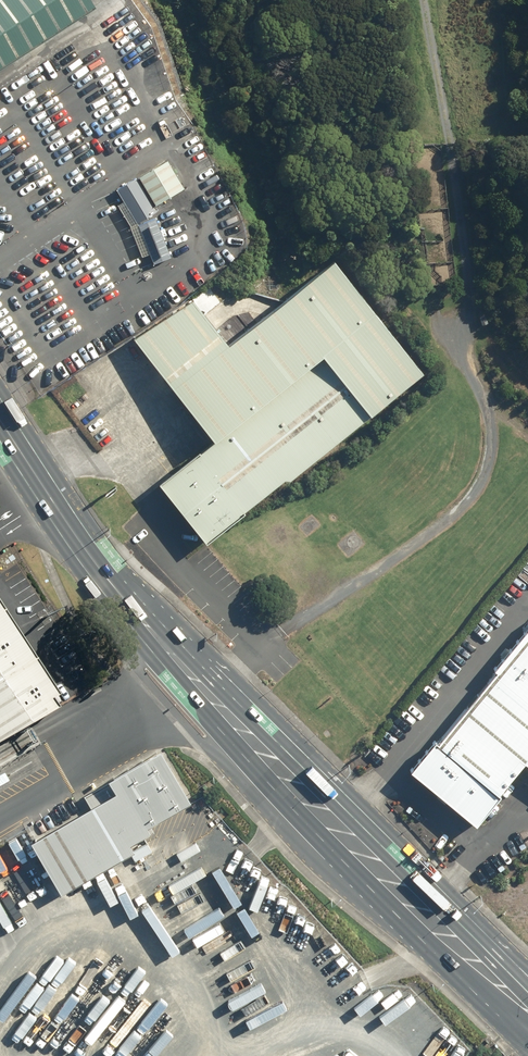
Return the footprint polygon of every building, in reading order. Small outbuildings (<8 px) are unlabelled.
[(90,8),(84,0),(0,0),(0,68),(90,8)] [(171,158),(142,174),(160,206),(187,186),(171,158)] [(160,206),(142,174),(117,189),(135,220),(160,206)] [(323,355),(372,414),(423,371),(335,260),(228,343),(193,299),(134,337),(215,440),(323,355)] [(372,414),(323,355),(215,440),(159,484),(206,541),(372,414)] [(53,709),(48,703),(55,697),(0,613),(0,740),(53,709)] [(411,771),(478,829),(527,771),(527,637),(411,771)] [(28,842),(59,894),(133,852),(127,842),(193,803),(163,750),(102,785),(109,796),(28,842)]
